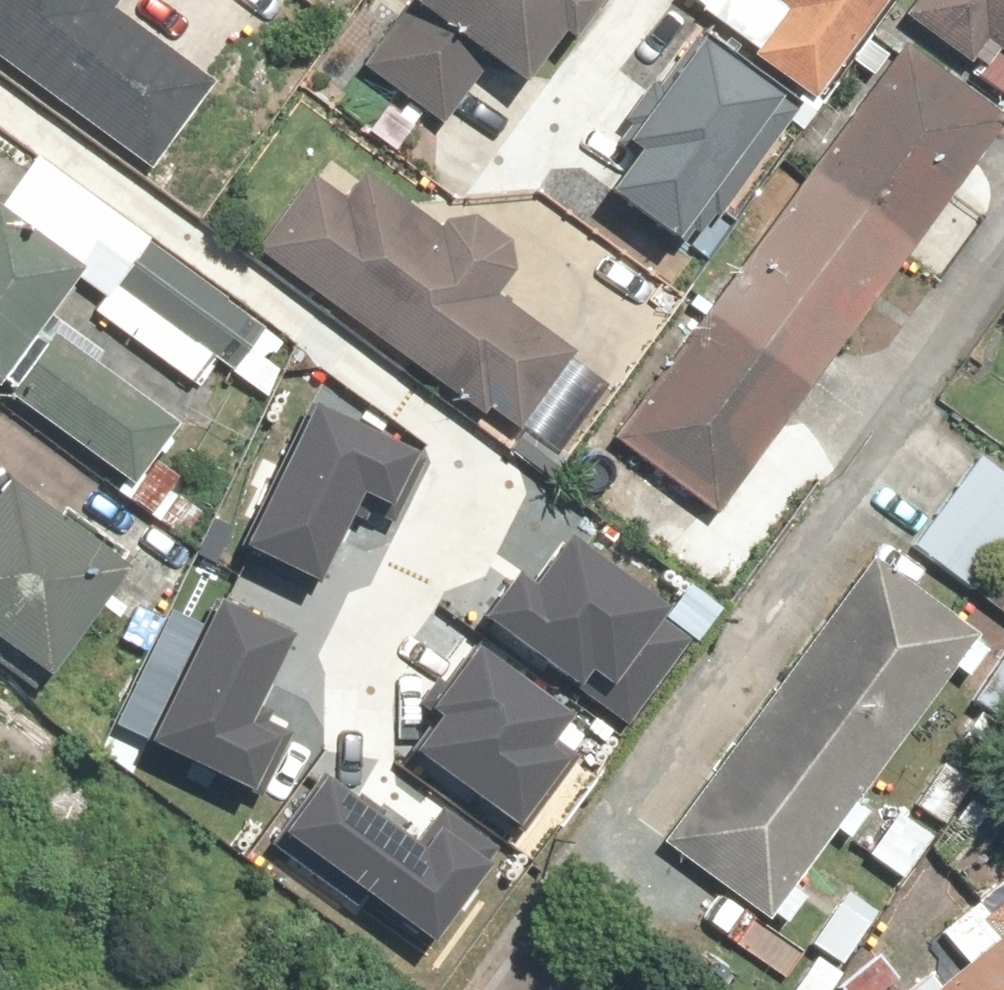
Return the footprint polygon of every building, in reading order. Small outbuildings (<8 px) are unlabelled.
[(146,173),(216,82),(109,0),(0,0),(0,60),(146,173)] [(602,0),(417,0),(370,65),(452,123),(495,63),(536,93),(602,0)] [(691,8),(760,56),(754,64),(814,105),(888,0),(697,0),(691,8)] [(894,10),(980,75),(993,58),(1003,66),(1003,0),(902,0),(894,10)] [(633,139),(595,192),(688,257),(796,104),(694,32),(623,132),(633,139)] [(613,429),(717,504),(1003,113),(1003,105),(904,33),(613,429)] [(87,313),(193,393),(215,364),(266,403),(303,355),(45,160),(4,214),(0,212),(0,376),(73,279),(98,298),(87,313)] [(316,165),(260,240),(480,403),(487,393),(517,415),(570,343),(491,285),(520,247),(514,229),(477,207),(438,214),(366,160),(345,188),(316,165)] [(59,337),(12,400),(129,485),(175,421),(59,337)] [(422,444),(309,393),(245,535),(315,566),(353,481),(397,501),(422,444)] [(982,454),(912,551),(1003,617),(1003,470),(982,454)] [(0,492),(0,649),(49,685),(129,576),(5,485),(0,492)] [(514,575),(489,610),(623,706),(679,628),(654,610),(661,600),(565,531),(527,584),(514,575)] [(764,918),(969,639),(864,561),(658,840),(764,918)] [(215,591),(147,730),(259,784),(286,728),(243,707),(283,624),(215,591)] [(432,708),(413,733),(522,812),(569,747),(546,731),(567,702),(471,633),(422,701),(432,708)] [(32,781),(69,736),(0,680),(0,755),(32,781)] [(320,762),(273,823),(422,936),(488,850),(437,812),(418,836),(320,762)] [(943,923),(961,944),(905,989),(1003,989),(1003,873),(943,923)]
